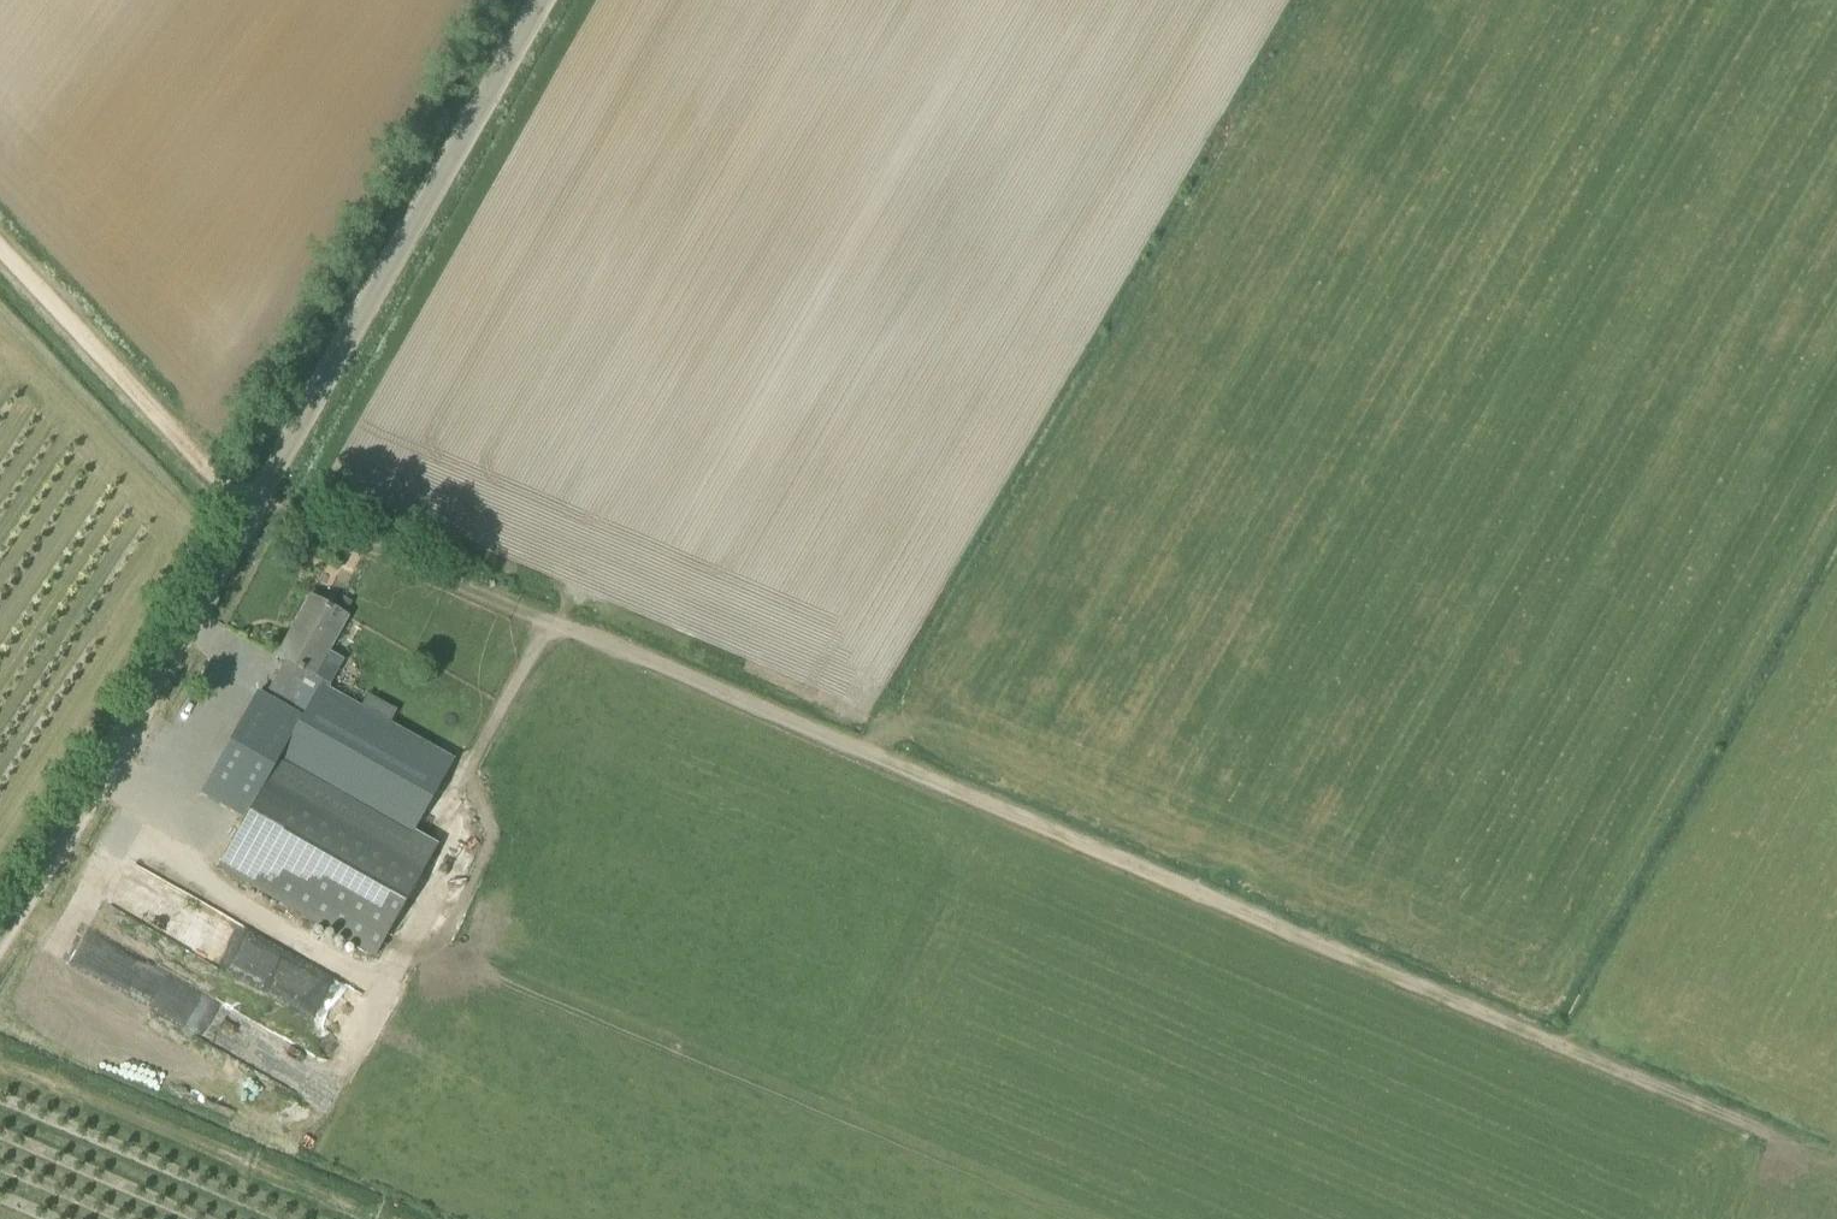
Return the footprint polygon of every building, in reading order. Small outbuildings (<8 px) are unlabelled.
[(353,602),(340,595),(334,606),(347,613),(353,602)] [(407,776),(435,792),(453,760),(390,724),(360,708),(311,681),(347,617),(311,596),(277,656),(285,660),(266,694),(258,689),(199,793),(245,819),(217,868),(375,956),(434,851),(382,821),(407,776)] [(368,693),(360,708),(390,724),(398,709),(368,693)]
